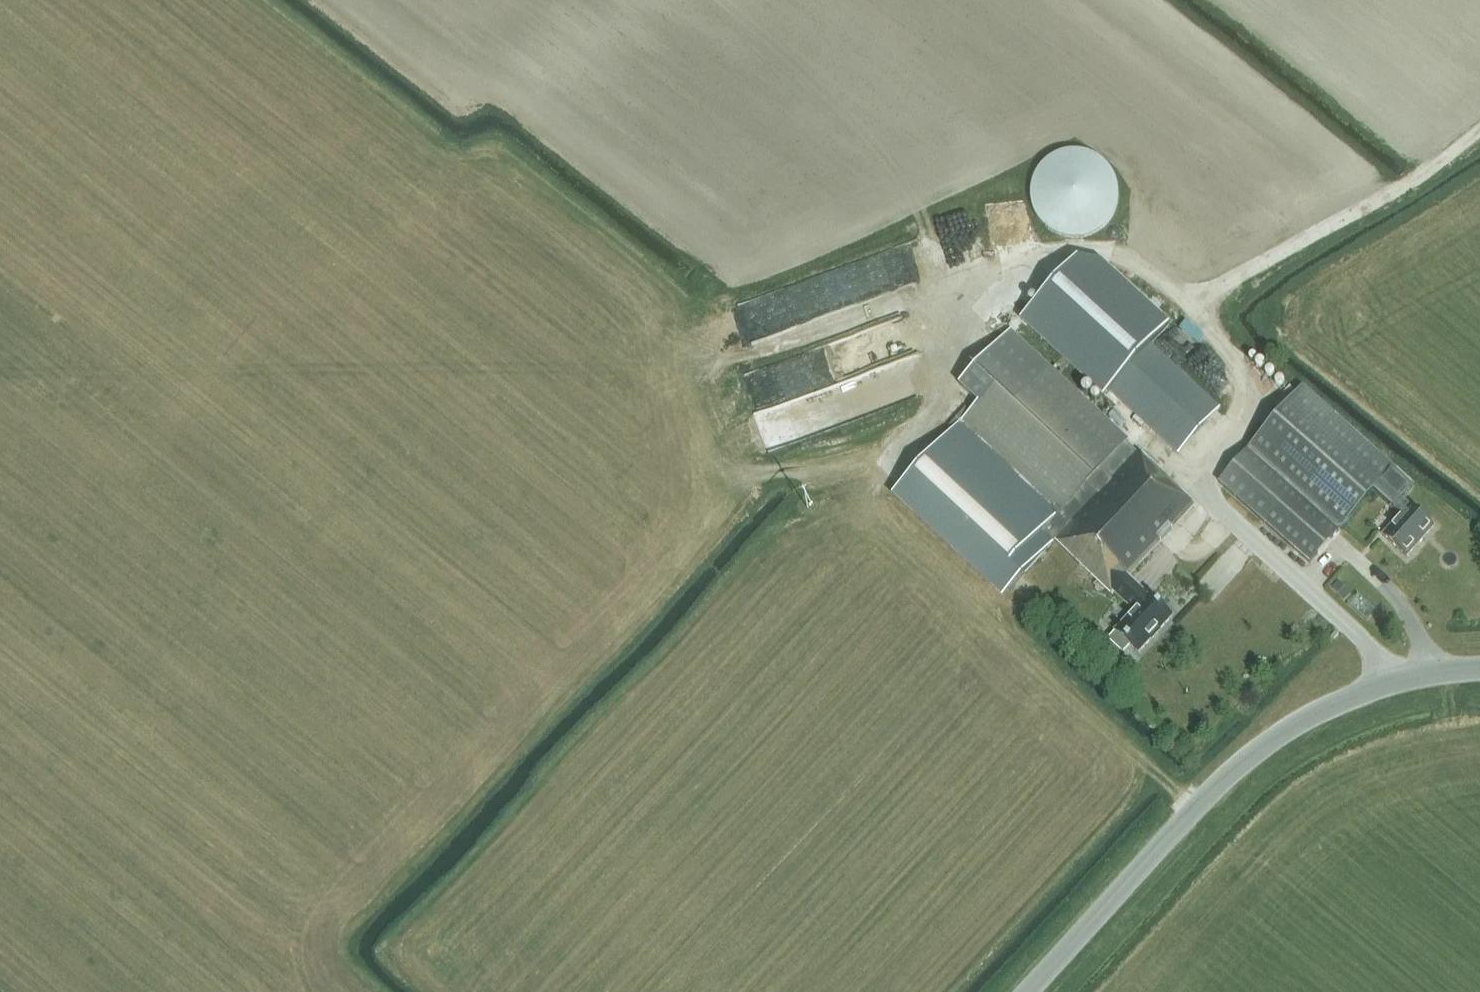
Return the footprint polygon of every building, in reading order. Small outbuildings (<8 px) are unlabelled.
[(1033,183),(1031,190),(1031,199),(1032,207),(1035,215),(1040,222),(1045,228),(1051,233),(1057,236),(1063,238),(1070,240),(1079,240),(1088,238),(1095,235),(1101,232),(1107,226),(1112,220),(1115,213),(1118,206),(1119,198),(1118,189),(1116,181),(1111,172),(1106,165),(1100,160),(1093,156),(1087,154),(1078,152),(1070,152),(1061,154),(1053,158),(1046,163),(1040,169),(1036,175),(1033,183)] [(741,301),(752,337),(813,318),(801,282),(741,301)] [(896,342),(914,337),(908,316),(864,328),(867,340),(879,337),(882,349),(897,345),(896,342)] [(958,388),(977,405),(901,488),(1009,589),(1055,540),(1060,545),(1112,594),(1195,506),(1138,453),(1126,442),(1127,441),(1010,332),(958,388)] [(840,340),(745,371),(758,410),(755,411),(768,450),(799,440),(786,399),(826,386),(830,400),(828,401),(833,416),(898,395),(888,363),(852,375),(840,340)] [(1178,454),(1220,409),(1150,345),(1109,390),(1178,454)] [(1412,488),(1392,471),(1303,391),(1220,484),(1311,564),(1373,492),(1401,517),(1383,536),(1407,558),(1434,527),(1403,500),(1412,488)] [(1338,582),(1332,588),(1345,601),(1351,595),(1338,582)] [(1150,595),(1115,632),(1116,633),(1110,640),(1123,653),(1130,646),(1139,654),(1173,617),(1150,595)]
